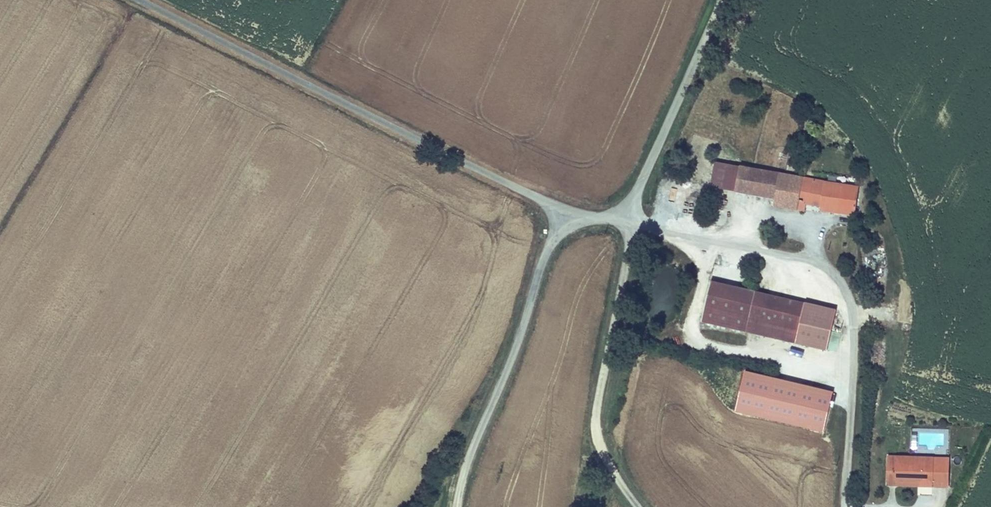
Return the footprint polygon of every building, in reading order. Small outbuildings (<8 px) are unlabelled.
[(709,186),(734,191),(739,166),(714,162),(709,186)] [(734,191),(774,197),(778,173),(739,166),(734,191)] [(857,186),(778,173),(774,197),(772,205),(797,209),(798,202),(803,203),(820,205),(819,210),(852,215),(857,186)] [(700,323),(745,333),(748,321),(755,293),(710,282),(700,323)] [(797,332),(794,344),(826,352),(835,311),(755,293),(748,321),(797,332)] [(794,344),(797,332),(748,321),(745,333),(794,344)] [(824,431),(834,389),(744,369),(735,411),(824,431)] [(928,486),(930,472),(945,474),(946,459),(888,455),(885,483),(928,486)] [(944,487),(945,474),(930,472),(928,486),(944,487)]
